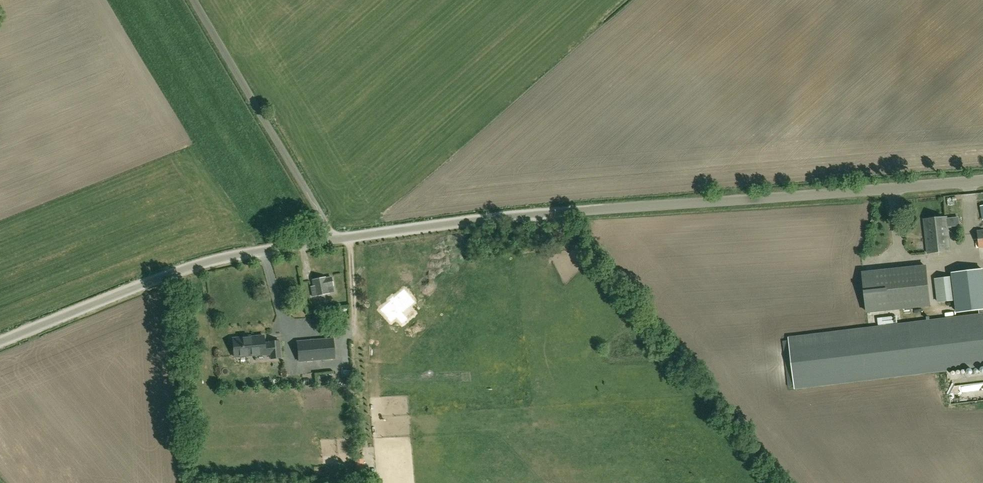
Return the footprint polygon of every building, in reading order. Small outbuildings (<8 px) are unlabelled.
[(924,219),(928,253),(951,251),(947,217),(924,219)] [(863,272),(867,312),(929,306),(925,266),(863,272)] [(956,300),(957,313),(979,310),(980,315),(789,338),(795,389),(982,366),(982,277),(982,269),(953,273),(953,277),(956,300)] [(327,286),(333,285),(332,277),(326,278),(325,277),(313,279),(314,287),(311,288),(313,296),(329,293),(327,286)] [(938,302),(956,300),(953,277),(935,279),(938,302)] [(315,307),(316,313),(328,311),(327,305),(315,307)] [(233,348),(232,349),(232,353),(234,354),(234,355),(265,353),(265,351),(270,351),(271,358),(280,357),(279,340),(269,341),(270,343),(264,343),(264,335),(233,337),(233,348)] [(333,338),(297,341),(298,362),(335,359),(333,338)] [(361,465),(355,466),(356,482),(358,482),(366,482),(365,465),(361,465)]
